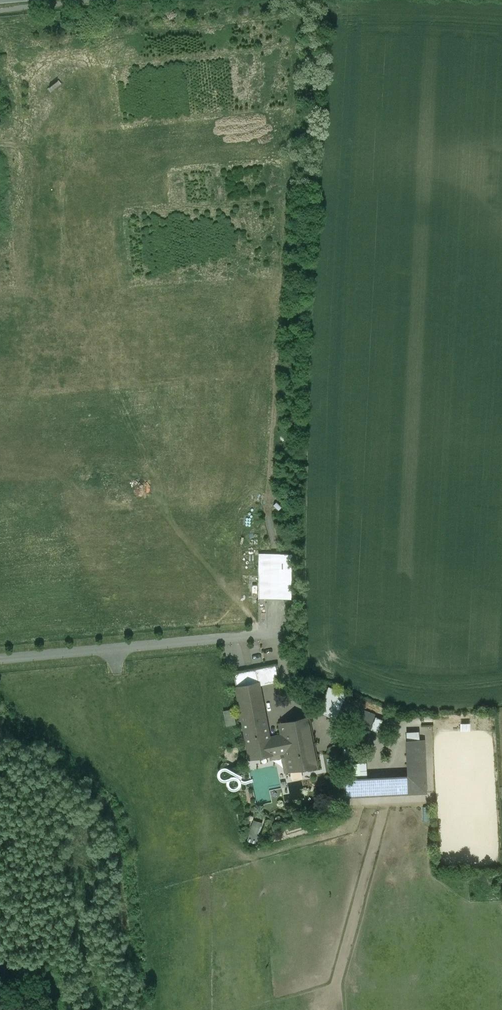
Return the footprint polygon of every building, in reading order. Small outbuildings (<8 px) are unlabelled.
[(261,597),(294,598),(295,553),(261,552),(261,597)] [(276,669),(261,672),(234,677),(236,688),(258,683),(259,689),(279,685),(276,669)] [(258,683),(236,688),(250,759),(272,755),(272,754),(269,742),(283,740),(280,724),(279,718),(265,720),(259,689),(258,683)] [(375,715),(325,696),(319,712),(369,732),(375,715)] [(308,718),(280,724),(283,740),(285,751),(313,746),(308,718)] [(283,740),(269,742),(272,754),(285,751),(283,740)] [(409,777),(344,780),(344,797),(426,793),(424,740),(407,741),(409,777)] [(285,751),(289,771),(317,766),(313,746),(285,751)] [(260,835),(264,821),(255,819),(251,833),(260,835)]
